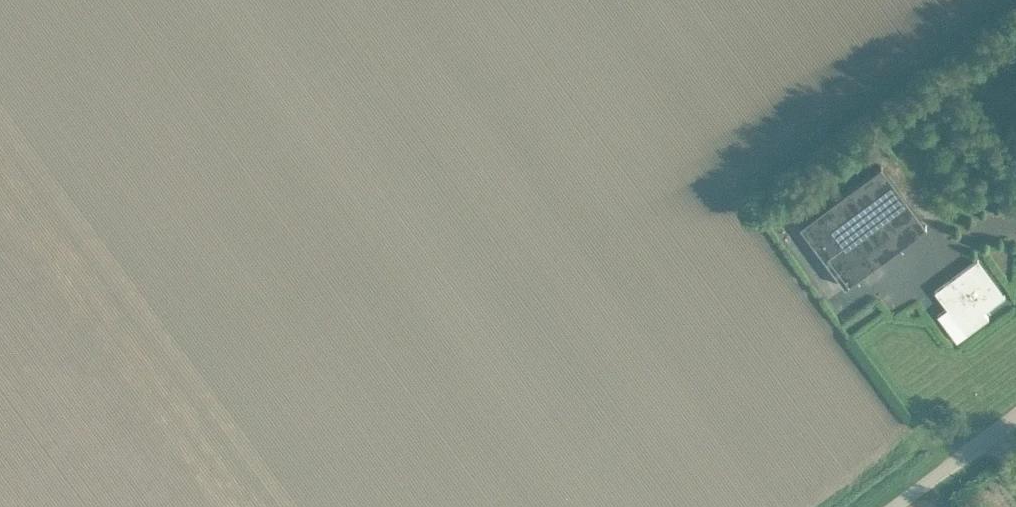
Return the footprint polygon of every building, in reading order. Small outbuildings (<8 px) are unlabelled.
[(844,287),(925,226),(880,166),(799,226),(844,287)] [(944,305),(933,313),(954,342),(987,318),(982,311),(1003,296),(977,260),(934,291),(944,305)]
